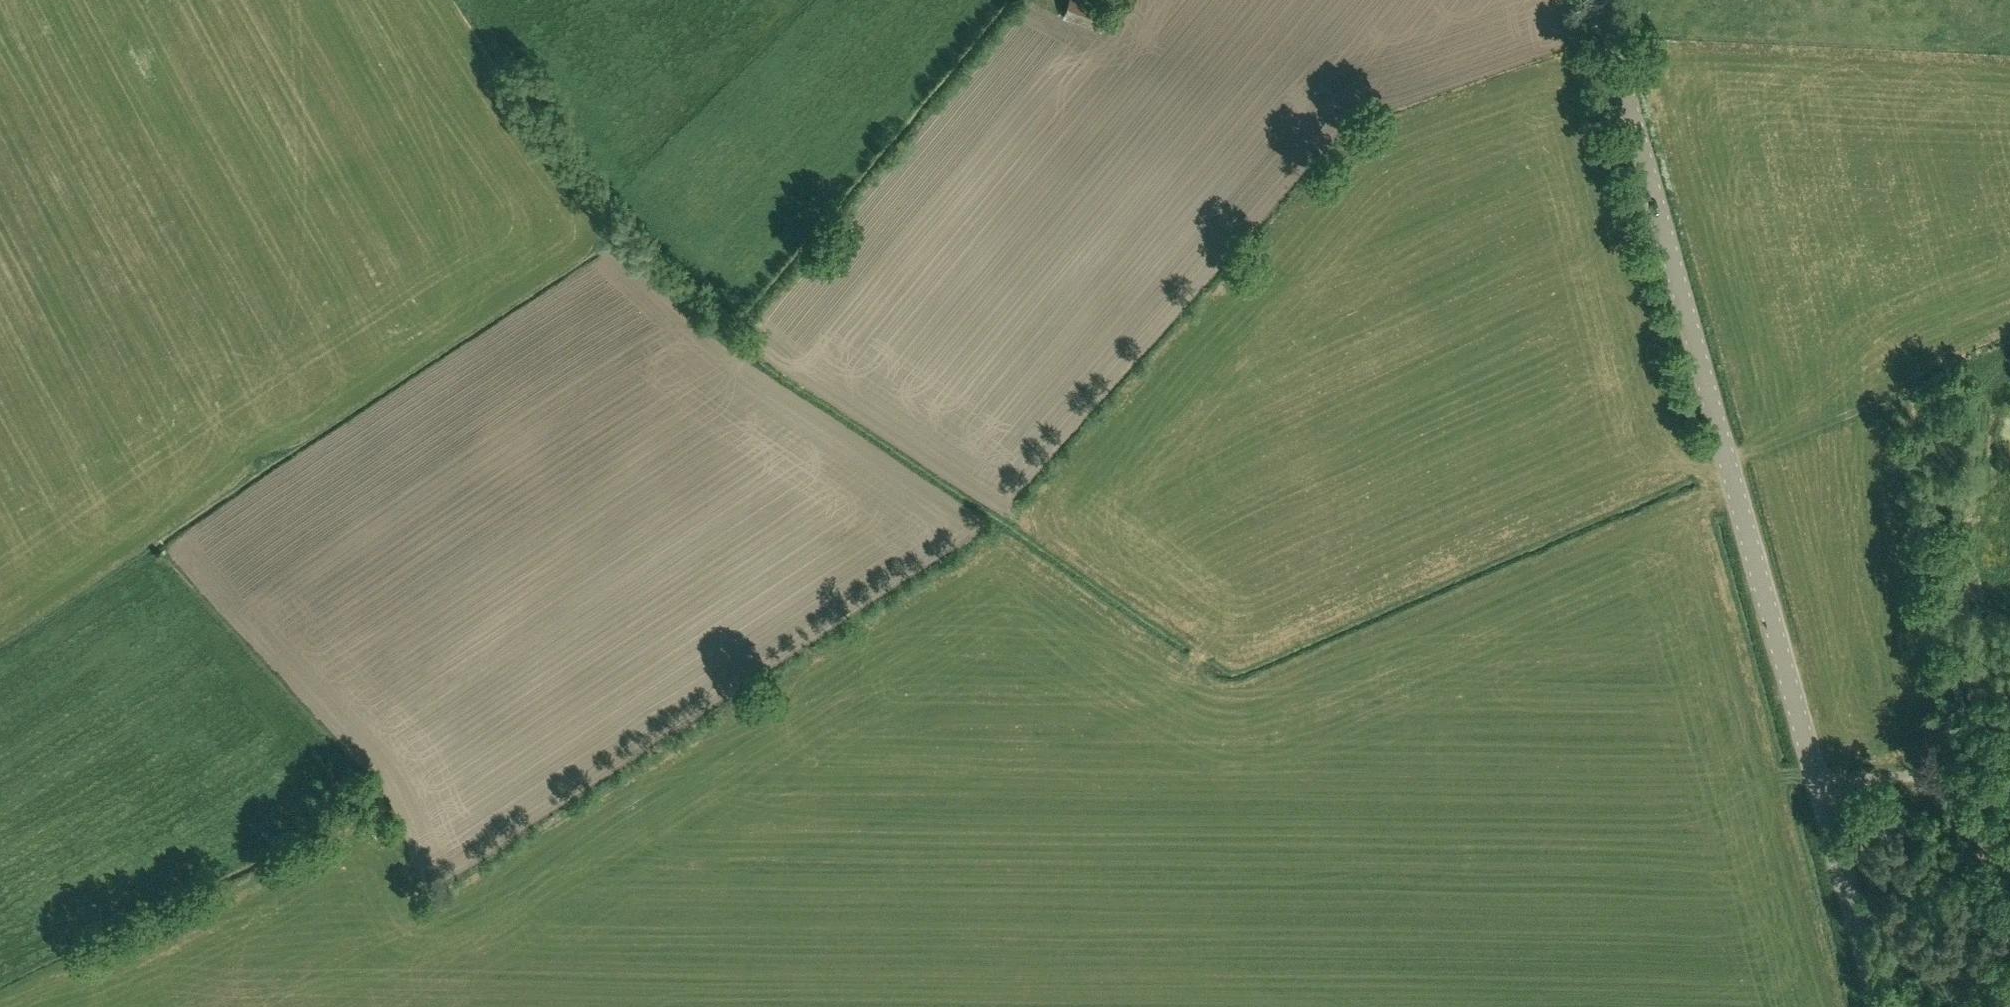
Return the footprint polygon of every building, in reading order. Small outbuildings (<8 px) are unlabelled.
[(1062,18),(1101,32),(1112,5),(1098,0),(1068,0),(1062,18)]
